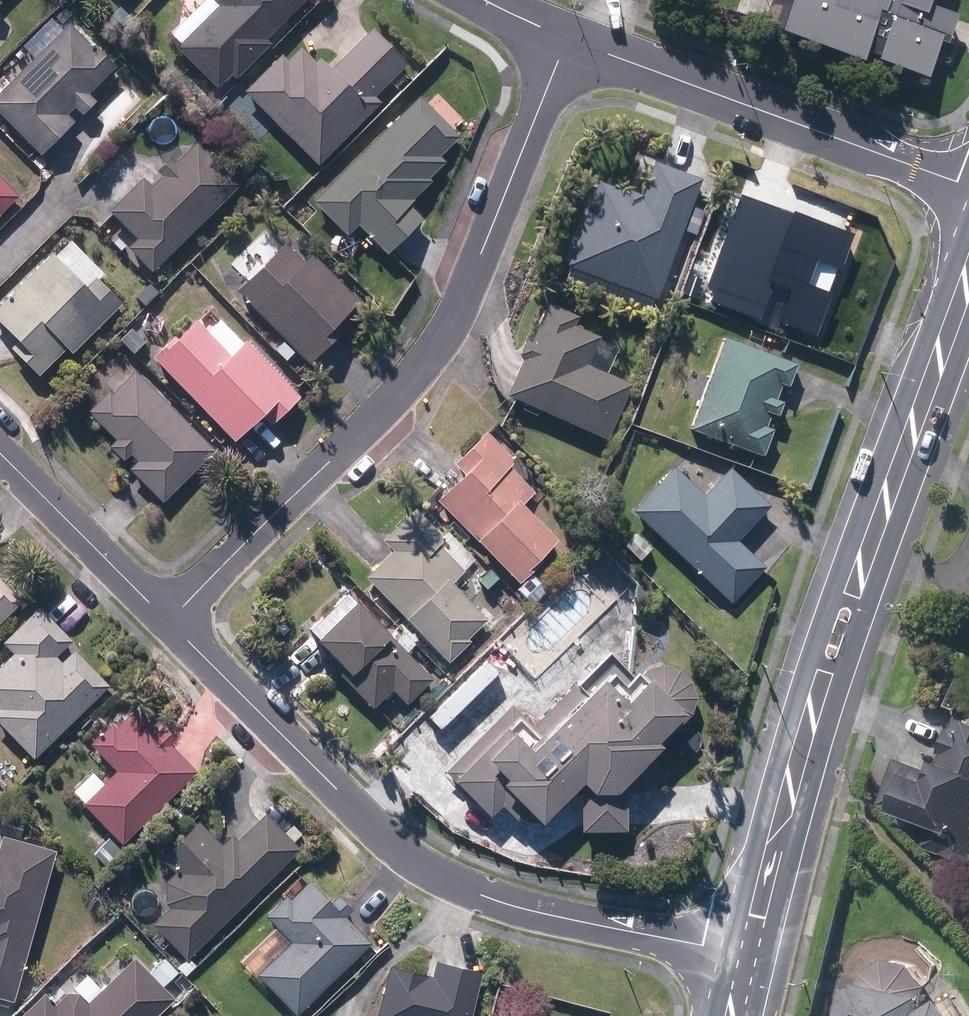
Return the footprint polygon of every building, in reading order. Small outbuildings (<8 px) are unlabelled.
[(220,89),(233,76),(237,80),(270,46),(266,42),(307,0),(213,0),(220,6),(179,49),(220,89)] [(927,75),(939,41),(947,44),(957,17),(934,9),(931,17),(924,15),(929,0),(793,0),(782,31),(863,60),(865,52),(927,75)] [(52,17),(63,28),(73,18),(62,7),(52,17)] [(35,157),(67,126),(59,118),(68,110),(76,118),(89,105),(81,98),(108,71),(89,51),(87,53),(63,29),(0,91),(0,121),(35,157)] [(246,94),(318,166),(379,105),(373,99),(389,83),(400,93),(411,82),(401,72),(407,66),(373,32),(351,53),(332,73),(320,61),(316,65),(301,51),(288,63),(282,58),(246,94)] [(359,224),(388,254),(422,221),(407,206),(430,183),(429,180),(445,164),(439,158),(458,139),(420,99),(314,203),(347,237),(359,224)] [(125,251),(148,274),(236,188),(194,145),(172,166),(167,161),(155,173),(161,179),(148,191),(139,182),(106,213),(134,242),(125,251)] [(569,268),(658,301),(701,181),(656,165),(643,201),(600,185),(569,268)] [(15,200),(0,185),(0,215),(15,200)] [(789,330),(838,348),(855,304),(846,300),(854,281),(849,270),(829,262),(841,232),(799,215),(790,239),(781,235),(773,217),(742,205),(718,268),(744,278),(731,312),(787,333),(789,330)] [(232,295),(303,365),(322,346),(343,325),(337,319),(352,304),(307,259),(299,267),(280,247),(232,295)] [(33,378),(60,351),(66,357),(116,308),(90,282),(79,292),(48,259),(0,305),(0,331),(14,345),(8,352),(33,378)] [(683,293),(695,298),(702,283),(690,278),(683,293)] [(509,395),(607,440),(631,387),(586,366),(599,338),(574,328),(577,320),(550,307),(533,344),(527,342),(521,356),(527,358),(509,395)] [(150,363),(229,444),(244,430),(256,418),(265,427),(293,401),(240,346),(238,348),(215,323),(201,336),(190,325),(150,363)] [(122,342),(135,356),(146,345),(132,331),(122,342)] [(692,430),(764,457),(773,433),(764,430),(771,414),(778,417),(783,404),(776,402),(782,385),(789,388),(797,366),(727,339),(692,430)] [(141,487),(157,503),(207,453),(128,374),(105,396),(103,394),(83,413),(112,441),(104,449),(117,463),(125,455),(133,463),(125,471),(141,487)] [(432,501),(513,584),(533,563),(530,560),(550,542),(514,505),(527,493),(501,467),(507,462),(480,435),(449,465),(459,475),(449,485),(432,501)] [(635,514),(732,604),(764,568),(737,543),(771,508),(730,469),(704,498),(675,471),(635,514)] [(362,579),(443,664),(464,643),(461,640),(480,622),(445,584),(456,573),(431,546),(437,541),(410,512),(379,542),(389,552),(377,564),(362,579)] [(625,542),(640,557),(651,546),(637,531),(625,542)] [(514,593),(529,607),(543,592),(528,578),(514,593)] [(18,604),(0,586),(0,621),(18,604)] [(704,591),(715,601),(720,596),(709,586),(704,591)] [(323,667),(367,712),(387,693),(401,708),(426,684),(400,658),(409,649),(399,638),(390,647),(341,597),(303,635),(329,661),(323,667)] [(29,763),(103,689),(69,655),(56,667),(50,661),(66,644),(50,627),(34,610),(0,644),(0,648),(9,657),(0,665),(0,734),(29,763)] [(580,813),(580,833),(626,833),(625,808),(625,784),(633,792),(642,794),(651,791),(660,783),(660,766),(650,757),(691,716),(695,700),(691,684),(679,672),(661,667),(646,671),(641,676),(648,683),(626,705),(603,682),(586,699),(575,686),(532,729),(512,709),(447,774),(489,815),(501,803),(518,819),(527,809),(541,824),(580,784),(580,813)] [(84,805),(122,845),(195,773),(169,747),(175,741),(163,728),(158,733),(136,712),(116,731),(112,727),(92,746),(118,773),(84,805)] [(968,863),(968,722),(959,718),(937,775),(898,760),(882,803),(936,824),(927,847),(968,863)] [(153,926),(187,960),(299,851),(265,817),(237,844),(231,838),(222,846),(199,823),(162,859),(176,874),(167,882),(166,905),(170,909),(153,926)] [(10,1004),(53,852),(0,838),(0,1001),(10,1004)] [(297,1015),(369,945),(344,919),(351,911),(338,898),(331,905),(310,884),(290,903),(286,898),(266,917),(292,944),(259,977),(297,1015)] [(179,971),(187,978),(196,969),(188,961),(179,971)] [(154,975),(166,987),(178,974),(166,962),(154,975)] [(169,1004),(129,964),(84,1009),(75,1000),(62,998),(50,1010),(39,999),(21,1015),(156,1015),(169,1004)] [(482,974),(437,964),(433,979),(389,969),(378,1015),(472,1015),(482,974)] [(868,967),(863,984),(856,983),(847,1015),(964,1015),(952,996),(939,1004),(920,999),(925,981),(868,967)]
